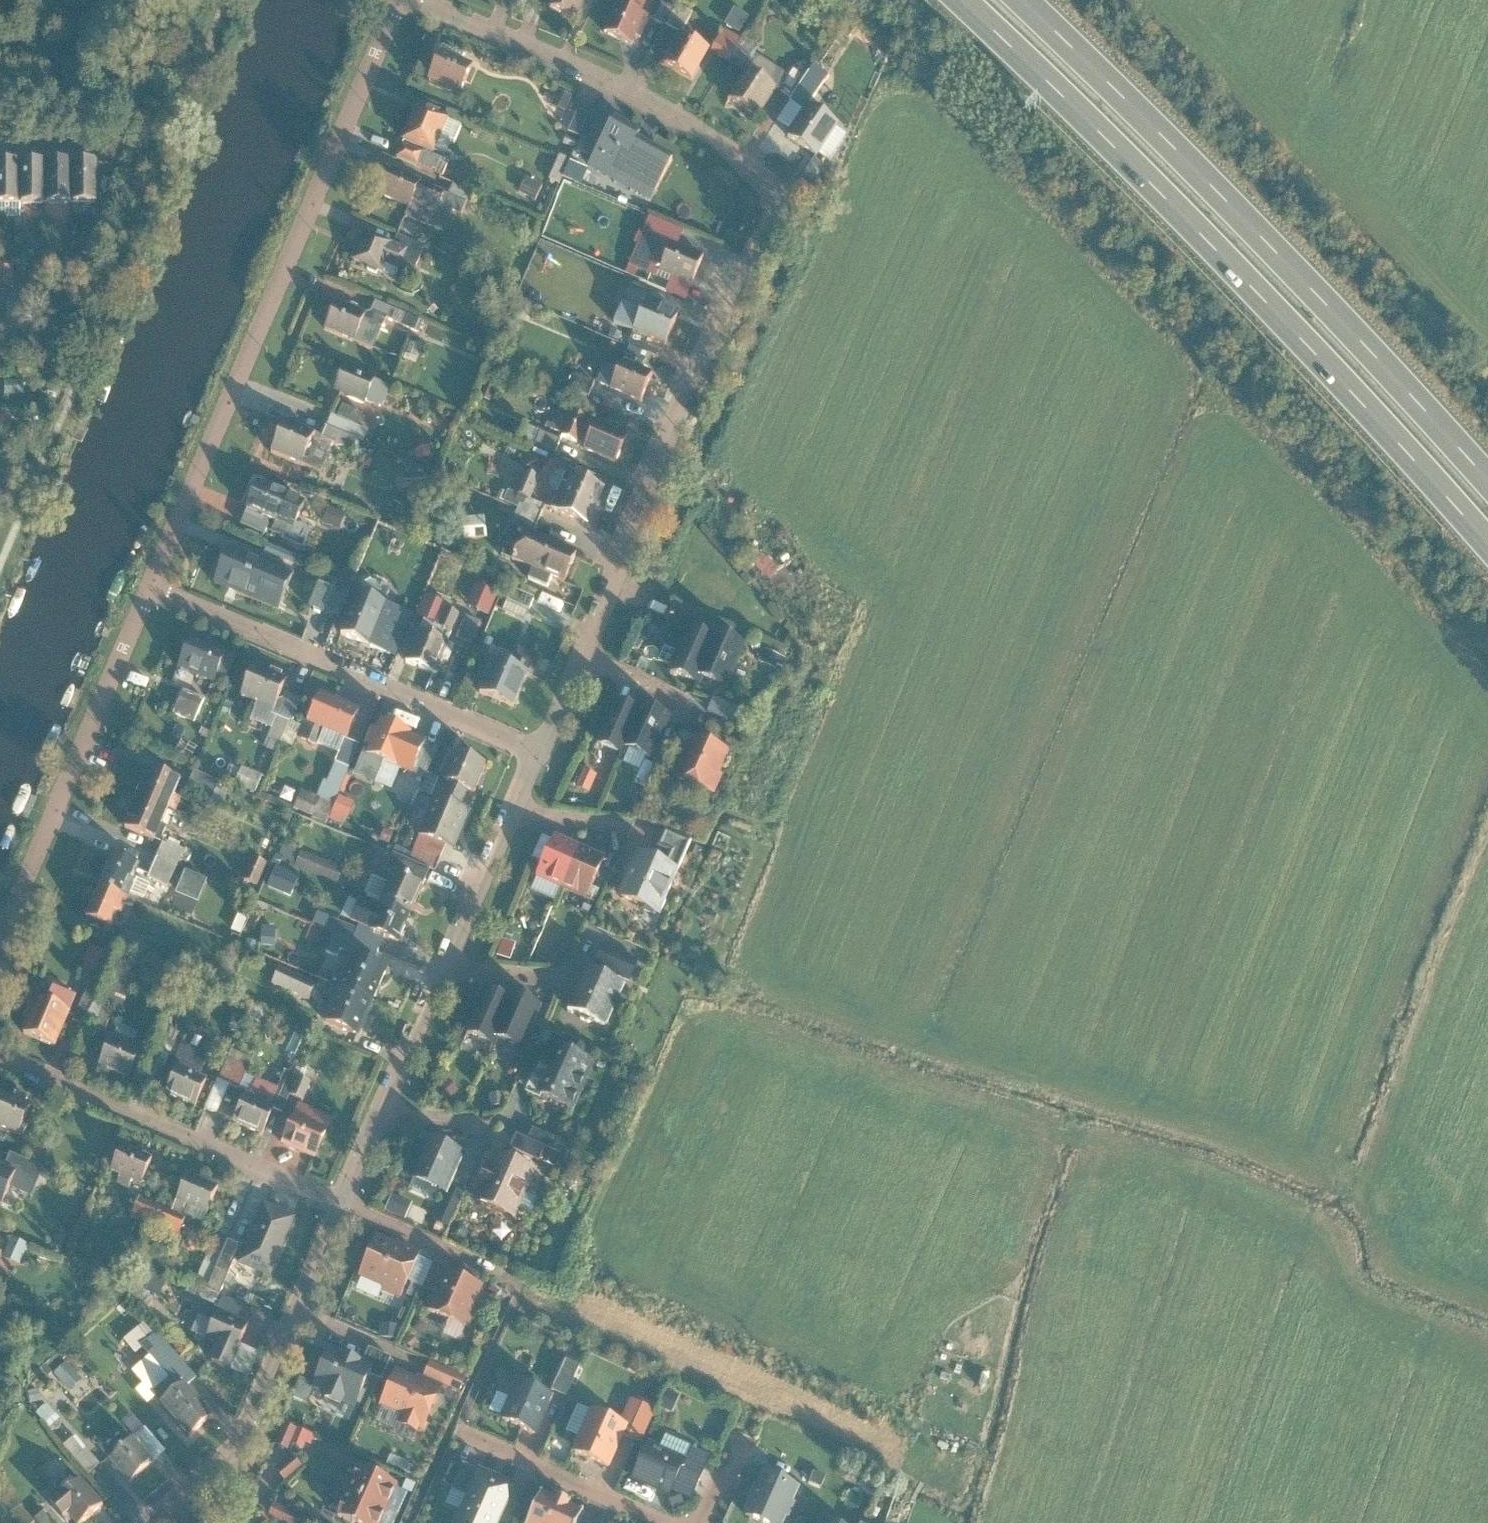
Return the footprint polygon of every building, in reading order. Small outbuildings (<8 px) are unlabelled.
[(547,8),(577,21),(586,0),(551,0),(547,8)] [(604,33),(633,46),(637,37),(640,39),(651,17),(632,8),(636,0),(619,0),(604,33)] [(665,25),(673,7),(662,2),(654,20),(665,25)] [(740,31),(749,14),(732,5),(723,23),(740,31)] [(677,6),(666,26),(680,34),(691,14),(677,6)] [(709,49),(728,59),(740,36),(721,26),(709,49)] [(710,50),(681,34),(664,65),(693,81),(710,50)] [(473,68),(441,54),(428,85),(460,99),(473,68)] [(748,71),(728,100),(759,120),(778,91),(748,71)] [(807,79),(794,71),(780,92),(792,101),(807,79)] [(807,79),(792,101),(803,108),(818,86),(807,79)] [(551,105),(568,109),(572,94),(554,90),(551,105)] [(578,136),(588,112),(576,107),(567,131),(578,136)] [(449,121),(416,108),(401,144),(403,144),(424,153),(434,157),(449,121)] [(810,153),(828,127),(801,109),(783,135),(810,153)] [(650,139),(614,119),(610,127),(599,147),(587,168),(623,188),(627,182),(657,197),(677,160),(647,145),(650,139)] [(599,147),(610,127),(601,122),(590,142),(599,147)] [(424,153),(403,144),(397,159),(418,167),(424,153)] [(559,158),(555,176),(583,182),(587,164),(559,158)] [(25,166),(0,166),(0,207),(24,207),(25,166)] [(52,206),(52,166),(25,166),(24,207),(52,206)] [(76,206),(76,166),(52,166),(52,206),(76,206)] [(101,166),(76,166),(76,206),(102,206),(101,166)] [(442,189),(392,170),(381,198),(431,218),(442,189)] [(525,176),(519,192),(536,199),(542,183),(525,176)] [(393,245),(364,232),(351,262),(381,274),(384,266),(399,272),(401,268),(408,252),(393,245)] [(398,236),(393,245),(408,252),(401,268),(414,274),(424,248),(398,236)] [(673,243),(660,273),(672,278),(692,287),(705,257),(673,243)] [(692,287),(672,278),(666,291),(686,300),(692,287)] [(336,301),(324,330),(373,351),(382,328),(364,321),(366,314),(336,301)] [(406,315),(378,303),(373,313),(401,326),(406,315)] [(678,319),(647,305),(634,335),(666,348),(678,319)] [(666,348),(634,335),(629,347),(661,360),(666,348)] [(377,377),(346,364),(334,392),(365,405),(366,403),(381,409),(390,388),(375,382),(377,377)] [(654,379),(622,366),(611,394),(642,407),(654,379)] [(595,385),(573,375),(568,388),(589,398),(595,385)] [(567,424),(567,407),(557,407),(556,424),(567,424)] [(327,428),(357,441),(362,430),(331,417),(327,428)] [(630,436),(596,423),(584,452),(617,466),(630,436)] [(284,425),(272,456),(320,476),(327,459),(317,455),(319,450),(311,446),(315,437),(284,425)] [(357,441),(327,428),(322,439),(352,452),(357,441)] [(560,442),(541,434),(535,447),(555,456),(560,442)] [(540,476),(550,457),(535,449),(525,468),(540,476)] [(517,504),(513,522),(538,528),(544,503),(534,500),(540,476),(527,473),(522,493),(508,490),(505,502),(517,504)] [(587,529),(605,490),(573,477),(567,490),(563,488),(551,513),(587,529)] [(289,498),(258,485),(245,514),(277,527),(289,498)] [(323,521),(359,537),(365,523),(329,508),(323,521)] [(267,525),(245,515),(240,526),(263,535),(267,525)] [(463,516),(464,539),(488,537),(487,515),(463,516)] [(549,544),(526,534),(512,565),(532,573),(529,582),(548,591),(552,582),(565,587),(578,556),(566,551),(568,545),(551,538),(549,544)] [(258,565),(229,552),(213,589),(278,616),(296,574),(260,559),(258,565)] [(324,574),(311,603),(337,614),(349,585),(324,574)] [(465,605),(489,615),(499,593),(475,583),(465,605)] [(530,606),(533,595),(515,590),(512,601),(530,606)] [(438,625),(447,602),(425,593),(416,615),(438,625)] [(381,622),(388,607),(356,594),(338,638),(370,651),(381,622)] [(435,677),(461,616),(446,610),(437,630),(424,625),(408,666),(435,677)] [(658,636),(663,620),(646,614),(640,630),(658,636)] [(398,629),(381,622),(370,651),(386,658),(398,629)] [(696,688),(699,681),(714,644),(688,632),(669,677),(696,688)] [(726,692),(745,646),(717,635),(714,644),(699,681),(726,692)] [(226,657),(192,642),(179,673),(194,679),(186,696),(203,703),(210,686),(213,687),(226,657)] [(480,696),(513,711),(527,679),(533,681),(542,661),(519,651),(510,672),(487,662),(482,674),(488,676),(480,696)] [(286,684),(254,670),(240,703),(256,709),(255,712),(271,719),(286,684)] [(203,704),(181,695),(172,716),(194,725),(203,704)] [(713,696),(707,710),(735,723),(741,709),(713,696)] [(344,748),(359,714),(320,697),(300,744),(316,750),(321,738),(344,748)] [(625,754),(641,715),(617,706),(599,749),(623,759),(625,754)] [(649,763),(667,718),(643,709),(641,715),(625,754),(649,763)] [(279,747),(289,726),(277,720),(267,741),(279,747)] [(398,769),(412,736),(381,723),(367,756),(398,769)] [(732,753),(693,737),(683,761),(680,759),(671,779),(715,799),(723,779),(720,778),(732,753)] [(417,764),(426,742),(416,738),(406,759),(417,764)] [(449,789),(443,804),(461,812),(467,796),(474,799),(486,769),(456,756),(443,786),(449,789)] [(334,807),(349,773),(334,766),(320,801),(334,807)] [(240,767),(237,785),(260,789),(263,772),(240,767)] [(150,769),(136,800),(168,815),(182,784),(150,769)] [(578,788),(594,791),(598,773),(582,769),(578,788)] [(218,785),(194,775),(185,794),(210,804),(218,785)] [(168,815),(136,800),(122,832),(154,846),(168,815)] [(470,815),(461,812),(443,804),(434,800),(417,839),(454,853),(470,815)] [(665,861),(678,866),(691,838),(666,826),(659,843),(671,849),(665,861)] [(534,874),(560,886),(580,842),(553,831),(534,874)] [(580,842),(560,886),(587,897),(606,854),(580,842)] [(183,852),(163,844),(156,860),(176,869),(183,852)] [(417,846),(410,863),(433,874),(441,857),(417,846)] [(641,850),(620,897),(657,914),(678,866),(665,861),(641,850)] [(296,867),(339,880),(343,864),(301,851),(296,867)] [(113,856),(99,888),(124,899),(138,867),(113,856)] [(260,885),(269,863),(258,858),(248,880),(260,885)] [(385,874),(393,878),(424,891),(431,875),(392,858),(385,874)] [(169,885),(176,869),(156,860),(149,877),(169,885)] [(277,864),(268,886),(291,895),(300,873),(277,864)] [(176,892),(199,901),(208,878),(185,868),(176,892)] [(424,891),(393,878),(381,906),(412,919),(424,891)] [(124,899),(99,888),(85,919),(110,930),(124,899)] [(399,949),(412,919),(381,906),(377,915),(359,908),(350,929),(399,949)] [(642,961),(605,944),(596,963),(633,980),(642,961)] [(98,970),(104,951),(89,946),(83,965),(98,970)] [(386,970),(353,956),(343,979),(324,971),(318,983),(372,1005),(386,970)] [(270,982),(305,1002),(315,984),(280,964),(270,982)] [(568,1009),(604,1026),(623,986),(586,969),(568,1009)] [(358,1039),(372,1005),(318,983),(312,997),(333,1006),(325,1025),(358,1039)] [(82,1023),(96,991),(87,987),(73,1019),(82,1023)] [(494,1035),(511,998),(486,987),(465,1032),(490,1043),(494,1035)] [(494,1035),(517,1046),(536,1004),(513,993),(511,998),(494,1035)] [(55,1048),(69,1014),(39,1001),(25,1035),(55,1048)] [(104,1032),(113,1011),(102,1006),(92,1028),(104,1032)] [(129,1078),(140,1053),(108,1039),(97,1065),(129,1078)] [(590,1061),(548,1041),(526,1088),(569,1108),(590,1061)] [(249,1067),(227,1057),(217,1079),(238,1089),(249,1067)] [(165,1095),(196,1108),(208,1080),(194,1074),(196,1070),(179,1063),(165,1095)] [(302,1100),(310,1081),(299,1077),(291,1096),(302,1100)] [(269,1105),(273,1107),(281,1110),(292,1085),(280,1080),(269,1105)] [(232,1123),(262,1135),(273,1107),(269,1105),(262,1102),(263,1099),(245,1092),(232,1123)] [(29,1105),(0,1093),(0,1126),(17,1133),(29,1105)] [(284,1140),(317,1155),(332,1122),(298,1107),(284,1140)] [(533,1128),(529,1136),(551,1146),(555,1138),(533,1128)] [(544,1146),(515,1133),(510,1145),(538,1158),(544,1146)] [(444,1188),(460,1152),(425,1137),(410,1174),(444,1188)] [(151,1159),(120,1145),(109,1169),(119,1174),(116,1182),(128,1186),(131,1179),(140,1183),(151,1159)] [(513,1215),(533,1169),(495,1153),(475,1198),(513,1215)] [(216,1186),(186,1174),(176,1199),(206,1212),(216,1186)] [(449,1222),(461,1194),(450,1189),(438,1217),(449,1222)] [(531,1213),(539,1196),(527,1191),(520,1209),(531,1213)] [(405,1217),(411,1202),(393,1195),(387,1210),(405,1217)] [(132,1212),(155,1222),(161,1207),(138,1197),(132,1212)] [(269,1277),(295,1216),(261,1201),(242,1246),(236,1260),(235,1262),(269,1277)] [(185,1216),(161,1207),(155,1222),(178,1232),(185,1216)] [(405,1248),(376,1237),(359,1277),(383,1286),(382,1289),(399,1296),(419,1251),(407,1246),(405,1248)] [(236,1260),(242,1246),(226,1239),(205,1289),(218,1294),(233,1259),(236,1260)] [(470,1309),(480,1285),(433,1267),(423,1288),(431,1290),(425,1306),(467,1325),(474,1310),(470,1309)] [(229,1367),(247,1327),(216,1313),(205,1338),(215,1342),(208,1359),(229,1367)] [(176,1373),(184,1384),(193,1376),(169,1347),(167,1349),(159,1342),(147,1352),(171,1378),(176,1373)] [(314,1385),(357,1403),(370,1373),(373,1366),(361,1362),(330,1348),(314,1385)] [(367,1349),(361,1362),(373,1366),(370,1373),(380,1378),(389,1358),(367,1349)] [(564,1358),(551,1388),(566,1395),(580,1366),(564,1358)] [(396,1418),(421,1430),(441,1386),(416,1374),(415,1377),(399,1370),(382,1408),(397,1415),(396,1418)] [(171,1378),(152,1393),(189,1437),(212,1417),(184,1384),(176,1373),(171,1378)] [(519,1383),(502,1421),(534,1435),(551,1397),(519,1383)] [(625,1427),(621,1436),(636,1442),(651,1410),(635,1403),(624,1427),(625,1427)] [(592,1413),(574,1453),(607,1468),(621,1436),(625,1427),(624,1427),(620,1425),(592,1413)] [(277,1443),(312,1449),(315,1431),(281,1424),(277,1443)] [(130,1438),(118,1425),(96,1444),(129,1483),(152,1464),(130,1438)] [(142,1428),(130,1438),(152,1464),(164,1453),(142,1428)] [(648,1446),(633,1479),(670,1495),(690,1447),(666,1436),(659,1451),(648,1446)] [(97,1463),(75,1437),(66,1445),(88,1471),(97,1463)] [(285,1480),(302,1467),(293,1455),(276,1469),(285,1480)] [(463,1465),(451,1491),(468,1498),(479,1472),(463,1465)] [(346,1490),(386,1507),(395,1486),(355,1468),(346,1490)] [(462,1510),(491,1522),(497,1522),(513,1487),(479,1472),(468,1498),(462,1510)] [(745,1517),(760,1522),(782,1522),(797,1489),(764,1474),(758,1488),(755,1487),(749,1501),(751,1503),(745,1517)] [(103,1508),(78,1479),(51,1502),(60,1513),(64,1510),(75,1522),(85,1522),(103,1508)] [(346,1490),(336,1512),(361,1522),(379,1522),(386,1507),(346,1490)] [(582,1513),(583,1513),(584,1511),(582,1510),(582,1511),(569,1505),(570,1505),(571,1504),(569,1503),(557,1498),(557,1497),(555,1496),(555,1498),(555,1499),(542,1494),(542,1493),(541,1492),(540,1494),(528,1522),(578,1522),(582,1513)] [(277,1506),(273,1517),(289,1522),(296,1522),(299,1515),(277,1506)] [(457,1522),(491,1522),(462,1510),(457,1522)] [(42,1513),(34,1520),(36,1522),(50,1522),(42,1513)]
